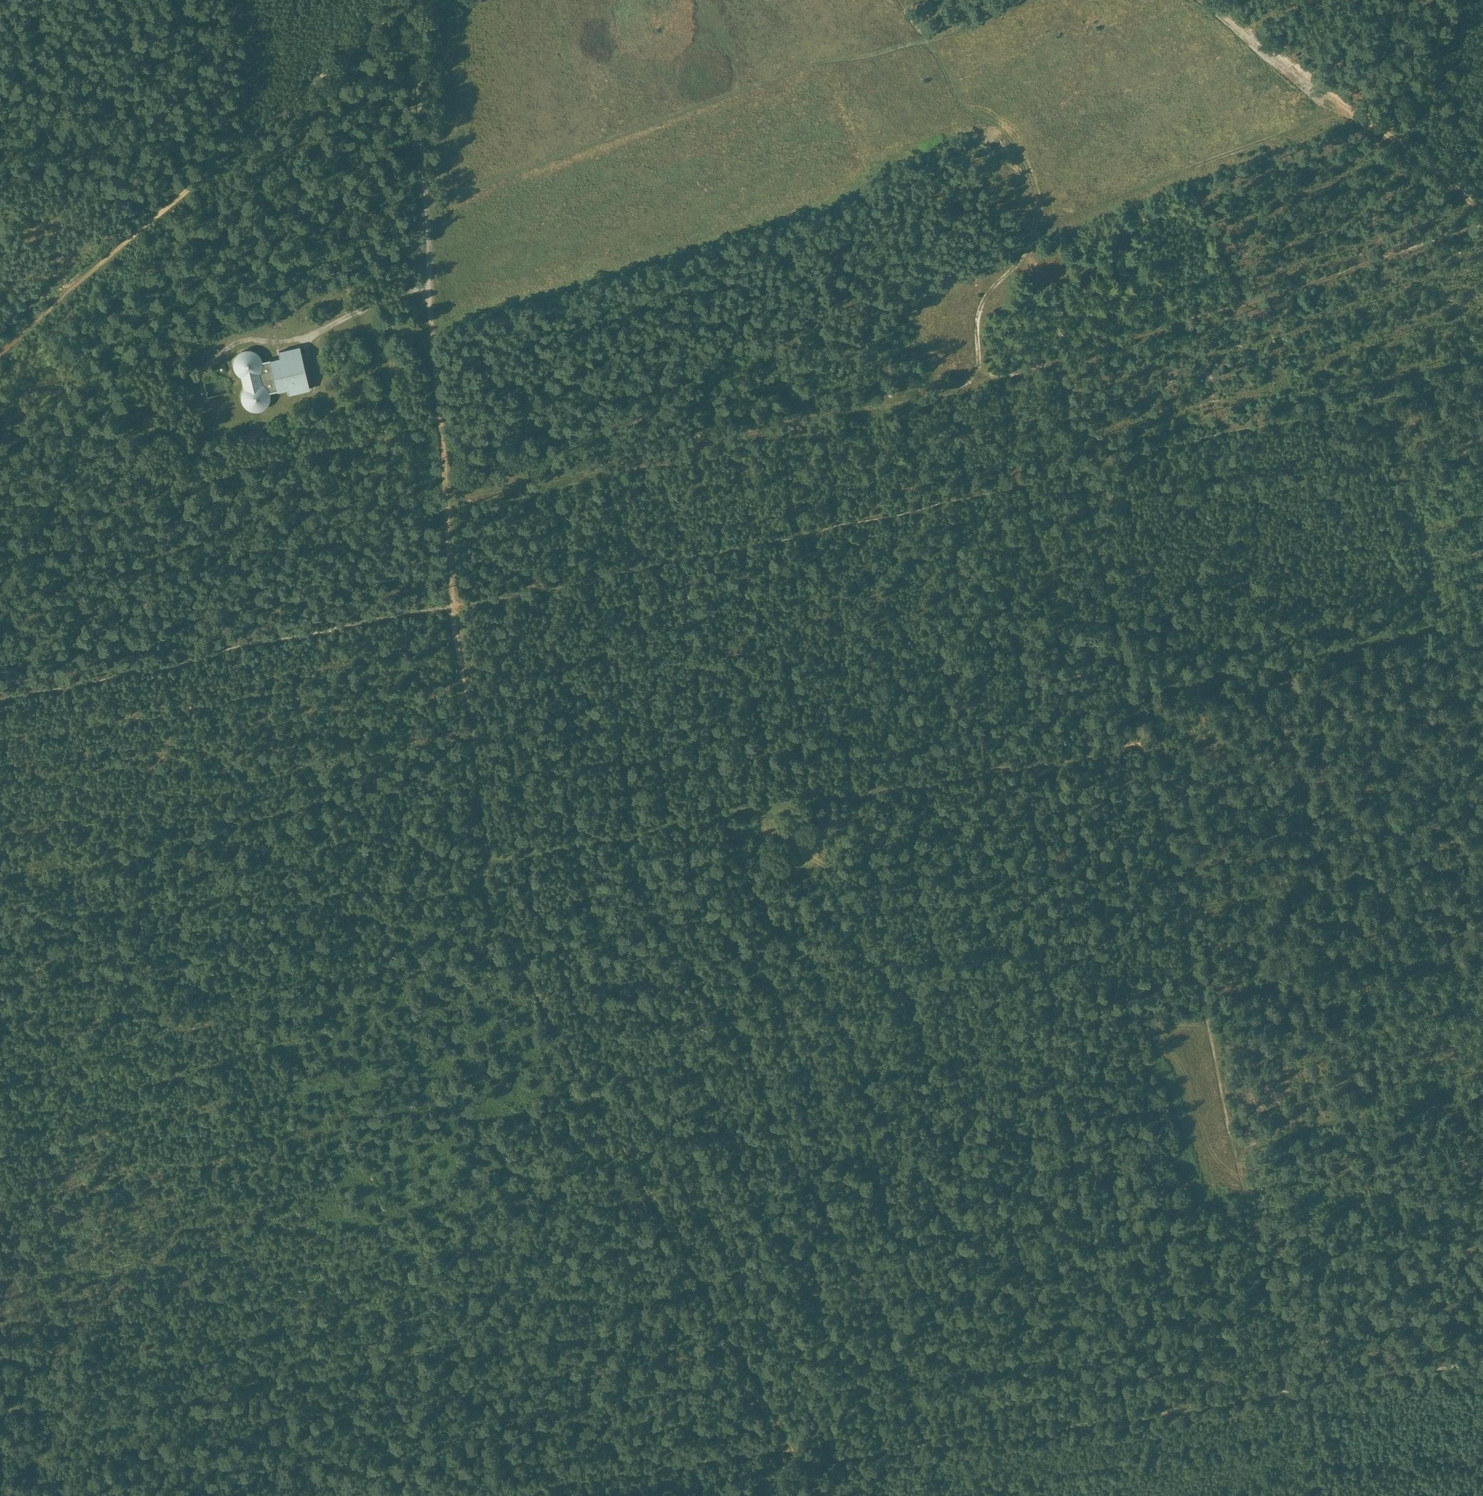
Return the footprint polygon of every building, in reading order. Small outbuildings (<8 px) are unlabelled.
[(287,394),(311,390),(300,345),(278,351),(279,358),(262,362),(261,358),(258,353),(252,350),(244,349),(237,354),(232,361),(234,370),(238,376),(241,379),(243,388),(239,399),(239,406),(245,411),(252,413),(260,412),(266,408),(270,403),(271,399),(270,394),(268,392),(278,390),(286,388),(287,394)] [(492,466),(480,466),(480,483),(492,482),(492,466)]
